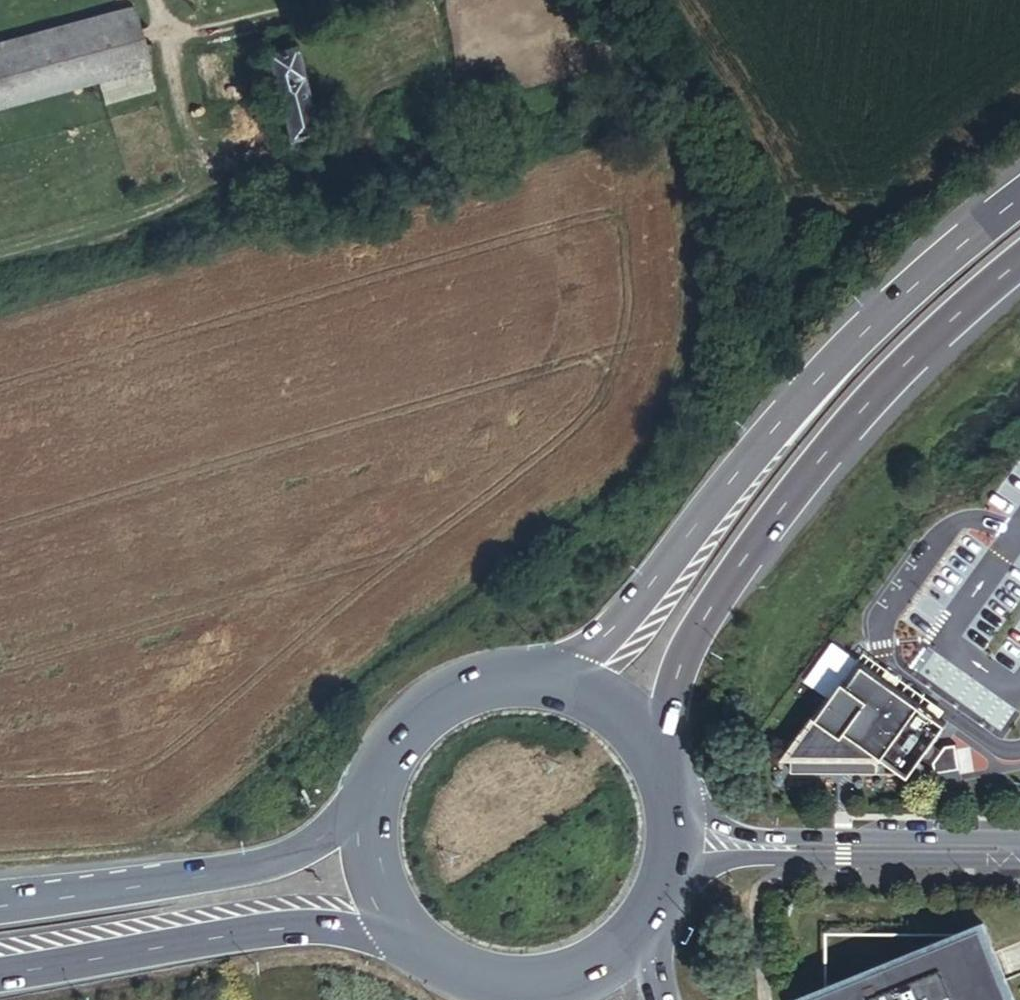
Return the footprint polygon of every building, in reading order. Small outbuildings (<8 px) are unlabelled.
[(108,86),(155,74),(138,15),(0,52),(0,115),(108,86)] [(271,41),(299,136),(302,147),(328,139),(298,33),(271,41)] [(158,87),(155,74),(108,86),(113,100),(158,87)] [(792,754),(792,759),(793,772),(844,771),(844,767),(855,767),(855,771),(880,770),(879,760),(868,753),(869,749),(871,745),(875,748),(911,772),(931,741),(947,717),(830,641),(804,680),(829,697),(792,754)] [(986,711),(1009,694),(993,683),(986,711)] [(939,770),(962,766),(957,743),(948,745),(937,760),(939,770)] [(802,995),(804,999),(1018,999),(986,920),(802,995)]
